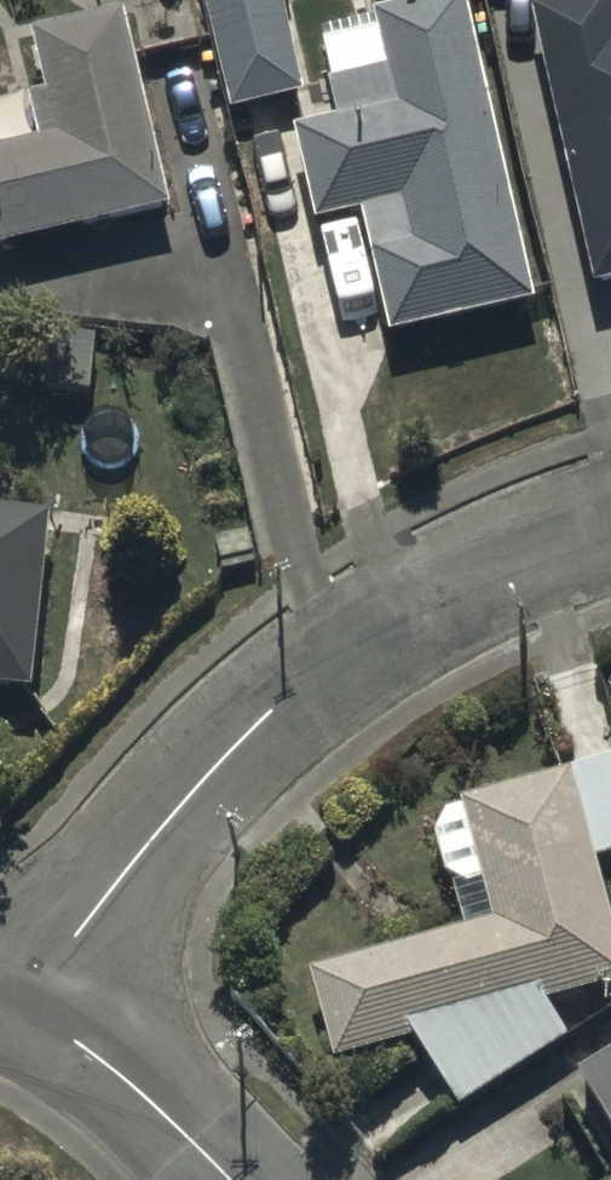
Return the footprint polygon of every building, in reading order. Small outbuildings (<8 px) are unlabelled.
[(230,107),(305,91),(285,0),(207,0),(230,107)] [(471,0),(397,0),(377,5),(391,62),(332,76),(342,116),(299,126),(320,218),(365,208),(393,329),(540,295),(471,0)] [(537,8),(597,282),(610,279),(610,0),(575,0),(537,8)] [(40,138),(0,147),(0,242),(170,204),(127,8),(34,29),(47,88),(29,92),(40,138)] [(32,676),(48,509),(0,504),(0,673),(32,676)] [(575,763),(602,853),(610,850),(610,752),(575,763)] [(498,916),(314,968),(339,1056),(418,1034),(470,1105),(569,1032),(553,1001),(610,984),(610,896),(574,766),(464,797),(498,916)] [(591,1070),(610,1104),(610,1058),(591,1070)]
